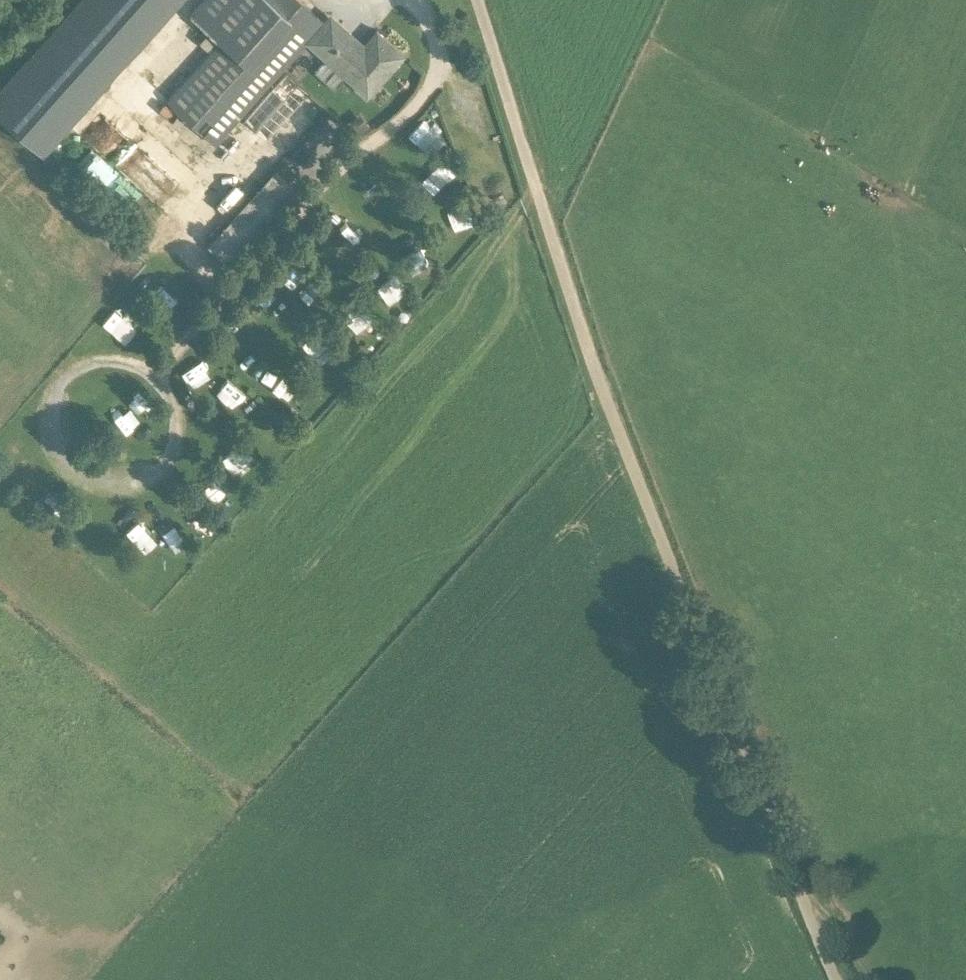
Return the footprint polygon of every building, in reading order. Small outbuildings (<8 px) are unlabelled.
[(0,71),(0,123),(33,151),(160,0),(62,0),(0,71)] [(188,14),(225,46),(172,105),(214,145),(325,24),(299,0),(201,0),(188,14)] [(325,24),(308,43),(367,96),(404,55),(376,30),(356,52),(325,24)] [(283,74),(243,120),(267,141),(296,107),(288,100),(299,87),(283,74)] [(308,154),(301,148),(293,156),(300,163),(308,154)] [(295,187),(278,173),(260,194),(277,209),(295,187)] [(249,234),(232,220),(214,241),(231,256),(249,234)]
